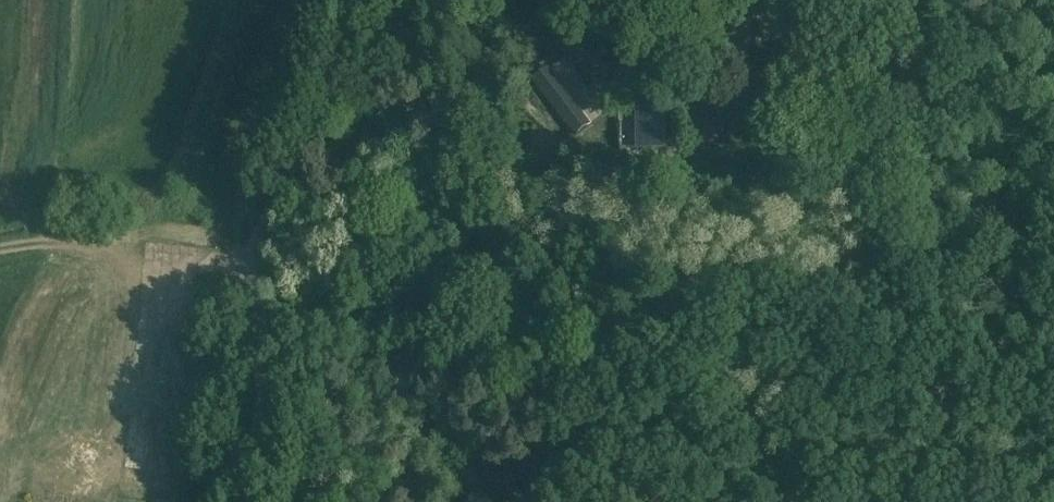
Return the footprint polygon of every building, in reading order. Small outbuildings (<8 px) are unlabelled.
[(556,115),(575,100),(550,66),(531,81),(556,115)] [(698,91),(700,116),(718,114),(716,90),(698,91)] [(545,111),(534,91),(523,96),(534,116),(545,111)] [(628,110),(619,110),(619,122),(620,122),(620,151),(666,151),(666,93),(644,93),(644,102),(628,102),(628,110)]
